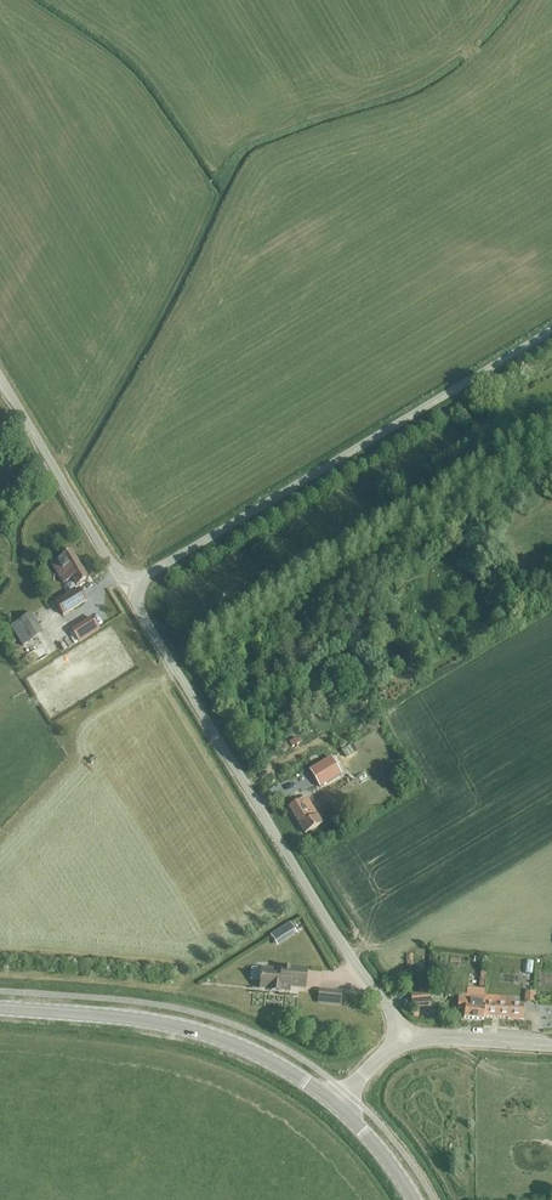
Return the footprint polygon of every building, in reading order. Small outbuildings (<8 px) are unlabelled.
[(76,586),(87,580),(70,551),(51,563),(63,583),(72,578),(76,586)] [(62,616),(86,601),(79,589),(67,596),(70,601),(58,608),(62,616)] [(18,622),(10,627),(22,646),(30,641),(43,633),(31,614),(18,622)] [(92,618),(72,630),(79,642),(99,630),(92,618)] [(296,738),(288,742),(291,748),(302,742),(300,739),(297,740),(296,738)] [(352,746),(341,752),(345,759),(355,752),(352,746)] [(330,758),(309,771),(319,788),(340,775),(330,758)] [(321,824),(307,799),(300,803),(299,801),(288,807),(304,834),(321,824)] [(289,922),(280,928),(288,939),(297,933),(289,922)] [(307,969),(281,967),(281,971),(261,969),(259,989),(270,990),(270,993),(280,994),(280,991),(289,992),(289,988),(305,989),(307,969)] [(431,977),(431,986),(442,987),(443,978),(431,977)] [(319,990),(318,1002),(340,1005),(341,992),(319,990)] [(463,1010),(463,1019),(482,1020),(483,1017),(484,997),(485,991),(465,990),(464,996),(457,996),(456,1009),(463,1010)] [(524,1001),(535,1001),(536,991),(525,990),(524,1001)] [(430,1003),(429,993),(410,995),(411,1005),(430,1003)] [(484,997),(483,1017),(507,1019),(521,1020),(523,1005),(498,1004),(499,998),(484,997)]
